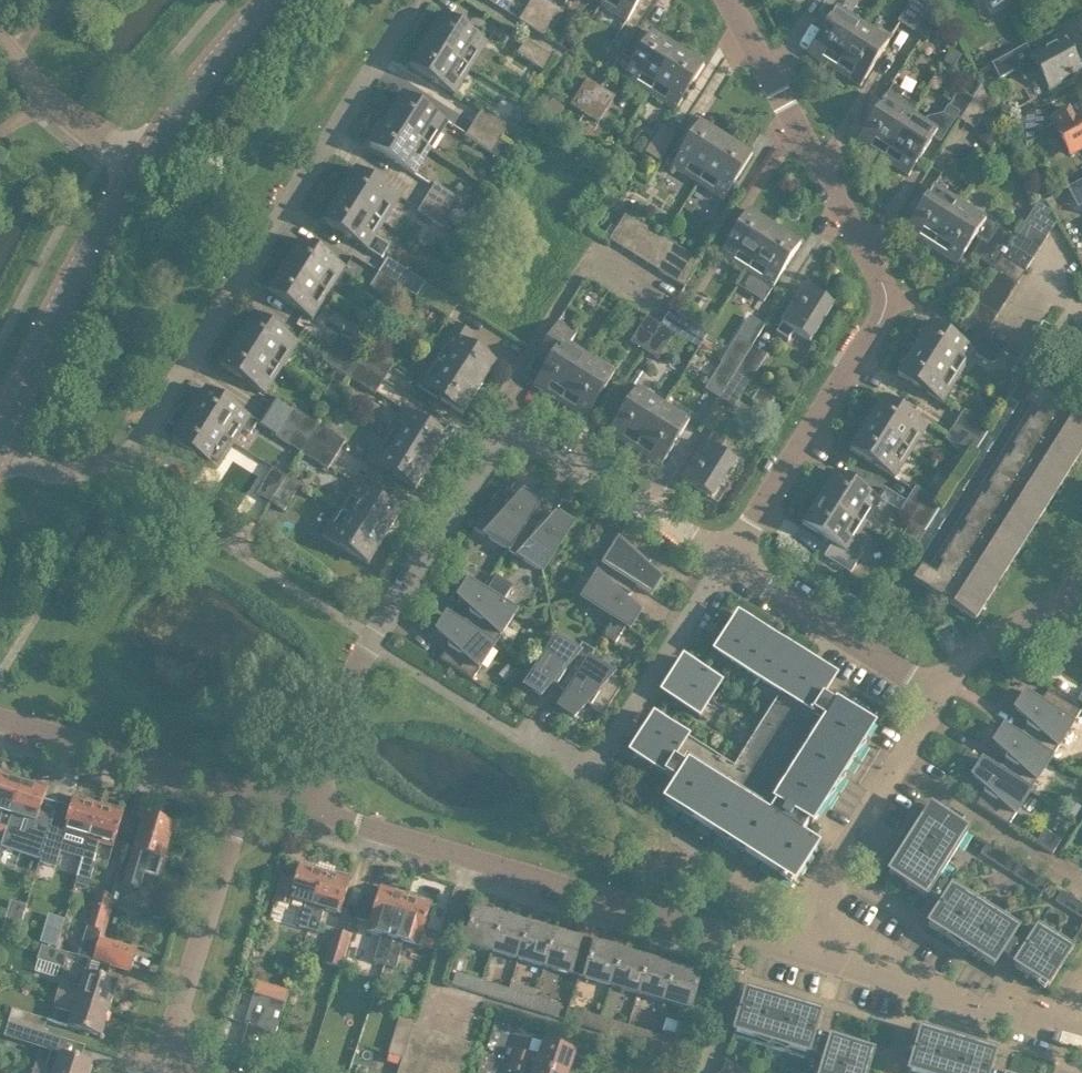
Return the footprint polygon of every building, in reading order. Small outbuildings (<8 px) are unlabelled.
[(548,0),(529,0),(518,17),(532,26),(548,0)] [(549,0),(548,0),(532,26),(546,34),(562,8),(549,0)] [(600,2),(626,18),(638,0),(601,0),(600,2)] [(927,0),(908,0),(896,18),(910,27),(927,0)] [(935,0),(927,0),(910,27),(924,36),(941,10),(935,0)] [(832,68),(837,60),(861,23),(835,6),(806,51),(832,68)] [(442,10),(425,36),(470,65),(487,39),(442,10)] [(887,39),(861,23),(837,60),(832,68),(859,85),(887,39)] [(621,75),(648,92),(676,47),(650,30),(621,75)] [(470,65),(425,36),(408,63),(453,92),(470,65)] [(551,54),(525,37),(516,51),(542,67),(551,54)] [(1001,81),(1019,71),(1024,80),(1040,72),(1048,87),(1060,80),(1059,79),(1078,68),(1076,64),(1079,63),(1072,50),(1070,51),(1066,45),(1068,44),(1065,39),(1027,61),(1020,48),(991,64),(1001,81)] [(676,47),(648,92),(674,108),(703,63),(676,47)] [(959,53),(950,47),(943,59),(951,64),(959,53)] [(586,76),(569,102),(583,110),(599,84),(586,76)] [(881,156),(909,112),(915,103),(900,93),(902,89),(891,82),(854,140),(881,156)] [(989,99),(980,83),(971,96),(958,117),(972,126),(989,99)] [(583,110),(597,119),(613,94),(599,84),(583,110)] [(909,112),(881,156),(907,173),(933,132),(940,137),(954,114),(958,117),(971,96),(957,87),(940,114),(926,117),(923,121),(909,112)] [(402,90),(385,116),(430,144),(447,118),(402,90)] [(533,105),(553,118),(561,106),(541,93),(533,105)] [(1055,113),(1049,101),(1020,117),(1016,125),(1025,141),(1040,134),(1037,129),(1053,120),(1070,151),(1081,145),(1081,112),(1074,117),(1068,106),(1055,113)] [(482,106),(473,120),(499,135),(507,122),(482,106)] [(430,144),(385,116),(369,142),(414,171),(430,144)] [(499,135),(473,120),(465,134),(490,149),(499,135)] [(696,180),(724,136),(698,120),(670,164),(696,180)] [(644,150),(658,158),(675,132),(661,123),(644,150)] [(977,137),(991,146),(1000,132),(986,123),(977,137)] [(750,152),(724,136),(696,180),(723,197),(750,152)] [(355,164),(338,191),(383,219),(399,193),(355,164)] [(1068,184),(1079,204),(1081,202),(1081,177),(1068,184)] [(435,181),(426,194),(452,211),(460,197),(435,181)] [(930,246),(958,201),(932,184),(903,229),(930,246)] [(373,235),(381,221),(383,219),(338,191),(321,217),(366,245),(381,254),(387,244),(373,235)] [(1040,192),(1022,221),(1045,235),(1055,219),(1040,192)] [(452,211),(426,194),(417,208),(443,224),(452,211)] [(984,217),(958,201),(930,246),(956,262),(974,234),(984,217)] [(718,253),(744,270),(772,225),(746,208),(718,253)] [(625,211),(609,238),(622,246),(639,220),(625,211)] [(984,217),(974,234),(979,238),(969,253),(992,267),(994,266),(1001,254),(1024,268),(1030,258),(1008,243),(1013,235),(984,217)] [(639,220),(622,246),(634,253),(650,227),(639,220)] [(1038,246),(1045,235),(1022,221),(1015,232),(1038,246)] [(763,298),(770,286),(799,241),(772,225),(744,270),(736,283),(751,291),(763,298)] [(634,253),(655,267),(657,268),(674,242),(650,227),(634,253)] [(1030,258),(1038,246),(1015,232),(1013,235),(1008,243),(1030,258)] [(299,235),(282,261),(328,290),(344,264),(299,235)] [(674,242),(657,268),(682,284),(699,258),(674,242)] [(1016,280),(1024,268),(1001,254),(994,266),(1016,280)] [(386,256),(378,269),(404,286),(404,287),(403,287),(415,294),(424,280),(424,279),(386,256)] [(328,290),(282,261),(266,287),(311,316),(328,290)] [(994,266),(992,267),(986,277),(1009,292),(1016,280),(994,266)] [(404,287),(378,269),(369,283),(396,300),(403,287),(404,287)] [(986,277),(982,283),(979,289),(1002,303),(1009,292),(986,277)] [(424,280),(415,294),(447,315),(456,301),(424,280)] [(774,331),(787,339),(793,329),(808,339),(832,302),(803,284),(774,331)] [(1002,303),(979,289),(972,300),(995,314),(1002,303)] [(972,300),(965,311),(988,325),(995,314),(972,300)] [(705,332),(668,308),(659,322),(673,331),(697,346),(701,339),(705,332)] [(252,310),(235,336),(280,365),(297,338),(252,310)] [(965,311),(958,322),(965,327),(980,337),(988,325),(965,311)] [(643,348),(659,322),(645,314),(629,340),(643,348)] [(532,383),(558,399),(586,355),(567,342),(576,329),(575,328),(574,329),(558,319),(558,318),(558,317),(534,354),(546,361),(532,383)] [(956,374),(973,348),(992,361),(996,360),(1002,350),(980,337),(965,327),(959,339),(928,320),(912,346),(956,374)] [(433,357),(478,386),(495,360),(466,342),(472,332),(455,322),(449,331),(433,357)] [(656,357),(673,331),(659,322),(643,348),(656,357)] [(339,331),(331,344),(356,361),(365,347),(339,331)] [(737,334),(720,361),(734,369),(751,343),(737,334)] [(704,335),(698,346),(707,352),(711,345),(709,339),(704,335)] [(280,365),(235,336),(218,363),(264,391),(280,365)] [(356,361),(331,344),(322,358),(348,374),(356,361)] [(735,370),(749,379),(766,353),(752,344),(735,370)] [(956,374),(912,346),(895,372),(940,400),(956,374)] [(392,364),(365,347),(356,361),(383,378),(392,364)] [(613,371),(586,355),(558,399),(584,416),(613,371)] [(478,386),(433,357),(416,383),(462,412),(478,386)] [(383,378),(356,361),(348,374),(374,391),(383,378)] [(734,369),(720,361),(704,387),(717,395),(734,369)] [(636,367),(629,379),(637,384),(644,372),(636,367)] [(733,406),(749,379),(735,370),(719,397),(733,406)] [(233,440),(241,426),(249,431),(256,420),(249,415),(249,414),(203,385),(187,411),(233,440)] [(633,447),(662,402),(636,386),(607,431),(633,447)] [(973,617),(1081,445),(1081,417),(1033,386),(1024,400),(1038,409),(1031,420),(1028,418),(1011,446),(1014,447),(1007,458),(1004,456),(987,485),(989,486),(983,497),(980,495),(962,523),(965,525),(959,535),(955,533),(938,561),(941,563),(934,573),(920,564),(911,578),(973,617)] [(999,388),(995,393),(996,398),(1002,402),(1009,390),(1003,387),(999,388)] [(881,394),(864,421),(909,449),(925,423),(881,394)] [(1007,396),(910,549),(919,555),(1016,402),(1007,396)] [(687,418),(662,402),(633,447),(659,463),(687,418)] [(402,405),(385,432),(430,461),(447,435),(402,405)] [(292,406),(283,419),(308,436),(317,422),(292,406)] [(961,410),(953,422),(979,439),(987,426),(961,410)] [(233,440),(187,411),(170,437),(216,466),(233,440)] [(308,436),(283,419),(274,433),(300,449),(308,436)] [(892,475),(909,449),(864,421),(848,447),(892,475)] [(344,439),(317,422),(308,436),(335,453),(344,439)] [(979,439),(953,422),(944,437),(970,453),(979,439)] [(430,461),(385,432),(368,458),(414,487),(430,461)] [(682,478),(711,496),(734,459),(718,449),(724,440),(711,432),(682,478)] [(335,453),(308,436),(300,449),(327,466),(335,453)] [(255,491),(267,500),(284,474),(271,466),(255,491)] [(834,470),(817,496),(862,524),(878,498),(834,470)] [(284,474),(267,500),(282,509),(298,483),(284,474)] [(354,481),(337,507),(383,536),(399,510),(354,481)] [(914,485),(905,499),(930,515),(939,501),(914,485)] [(493,493),(473,526),(507,548),(528,515),(538,500),(522,491),(510,504),(493,493)] [(862,524),(817,496),(801,522),(831,541),(823,554),(849,570),(863,549),(862,542),(853,537),(862,524)] [(930,515),(905,499),(897,512),(922,528),(930,515)] [(383,536),(337,507),(320,533),(366,562),(383,536)] [(507,548),(541,570),(571,522),(556,512),(544,525),(528,515),(507,548)] [(570,524),(563,535),(569,539),(576,528),(570,524)] [(646,565),(657,549),(624,528),(602,563),(635,583),(650,593),(660,577),(646,565)] [(619,621),(625,625),(628,627),(638,611),(625,599),(635,583),(602,563),(580,596),(613,617),(619,621)] [(502,596),(510,585),(493,574),(486,586),(502,596)] [(460,622),(493,643),(514,609),(466,579),(456,595),(470,607),(460,622)] [(555,601),(548,603),(549,611),(557,610),(555,601)] [(652,713),(629,750),(676,779),(663,799),(792,881),(816,844),(799,833),(807,820),(810,822),(872,725),(821,694),(831,678),(816,668),(818,664),(737,612),(713,649),(778,691),(732,763),(652,713)] [(460,622),(445,613),(435,628),(448,641),(438,657),(471,678),(493,643),(460,622)] [(613,617),(603,633),(615,641),(625,625),(619,621),(613,617)] [(554,636),(529,675),(524,684),(539,694),(551,681),(567,690),(588,657),(554,636)] [(682,656),(660,690),(698,713),(719,680),(682,656)] [(567,690),(557,705),(573,715),(585,702),(602,712),(622,679),(588,657),(567,690)] [(505,664),(497,671),(503,678),(511,670),(505,664)] [(1045,689),(1038,700),(1023,691),(1013,706),(1027,718),(1017,734),(1050,755),(1071,721),(1078,710),(1045,689)] [(1050,755),(1017,734),(1002,724),(992,740),(1005,752),(995,768),(1028,789),(1050,755)] [(995,768),(981,758),(971,774),(984,786),(974,802),(1007,823),(1028,789),(995,768)] [(12,813),(22,780),(12,776),(12,774),(0,770),(0,809),(2,809),(0,814),(0,834),(5,836),(12,813)] [(51,816),(37,811),(45,786),(43,786),(44,783),(34,780),(33,783),(22,780),(12,813),(5,836),(1,847),(38,859),(51,816)] [(63,828),(76,833),(61,884),(73,887),(82,856),(98,803),(90,800),(91,797),(78,793),(77,796),(73,795),(63,828)] [(1069,798),(1062,809),(1072,815),(1078,804),(1069,798)] [(110,806),(100,803),(98,803),(82,856),(90,858),(91,853),(94,854),(98,839),(113,844),(123,810),(120,809),(121,806),(110,803),(110,806)] [(966,829),(928,805),(887,871),(924,895),(925,894),(939,903),(926,923),(992,965),(999,954),(1013,963),(1012,965),(1046,986),(1072,944),(1038,923),(1023,948),(1008,939),(1018,923),(952,882),(949,887),(935,878),(966,829)] [(144,815),(124,881),(139,886),(144,872),(160,877),(166,856),(162,855),(167,837),(170,838),(175,824),(144,815)] [(1033,841),(1051,852),(1059,839),(1042,827),(1033,841)] [(63,836),(48,831),(39,860),(55,864),(63,836)] [(1046,880),(985,841),(979,851),(1040,890),(1046,880)] [(298,924),(306,926),(323,870),(313,867),(314,864),(301,860),(300,863),(298,862),(294,875),(281,871),(272,899),(289,904),(291,898),(304,902),(298,924)] [(333,873),(323,870),(306,926),(314,929),(320,908),(338,913),(349,878),(346,877),(347,875),(334,871),(333,873)] [(354,917),(369,921),(383,925),(372,961),(383,964),(404,895),(393,891),(394,888),(383,885),(382,887),(379,886),(376,898),(361,894),(354,917)] [(1081,916),(1081,903),(1060,888),(1053,898),(1081,916)] [(96,889),(85,925),(99,930),(110,893),(96,889)] [(415,898),(404,895),(383,964),(395,968),(403,941),(422,947),(425,936),(421,935),(430,902),(427,902),(428,899),(416,896),(415,898)] [(462,941),(490,949),(500,915),(472,907),(462,941)] [(490,949),(516,957),(526,923),(500,915),(490,949)] [(516,957),(542,965),(553,931),(526,923),(516,957)] [(323,962),(338,967),(349,933),(333,928),(323,962)] [(553,931),(542,965),(570,973),(580,939),(553,931)] [(41,932),(38,940),(54,945),(57,936),(41,932)] [(95,947),(92,958),(126,967),(132,947),(98,937),(95,947)] [(35,957),(61,966),(65,952),(40,943),(35,957)] [(80,943),(77,953),(92,958),(95,947),(80,943)] [(582,977),(609,985),(620,951),(592,943),(582,977)] [(451,968),(458,970),(463,953),(455,950),(451,968)] [(609,985),(636,993),(646,959),(620,951),(609,985)] [(636,993),(662,1001),(672,967),(646,959),(636,993)] [(672,967),(662,1001),(689,1009),(700,975),(672,967)] [(59,978),(55,991),(107,1007),(115,980),(82,970),(78,984),(59,978)] [(481,979),(464,974),(461,986),(478,991),(481,979)] [(267,1052),(273,1030),(282,1000),(286,988),(255,979),(251,991),(242,1021),(246,1022),(239,1044),(267,1052)] [(508,987),(490,982),(487,994),(504,999),(508,987)] [(730,1035),(805,1058),(806,1053),(822,1058),(818,1072),(864,1072),(871,1050),(812,1033),(819,1011),(744,989),(742,997),(737,995),(732,1011),(737,1012),(730,1035)] [(534,995),(517,990),(513,1002),(530,1007),(534,995)] [(107,1007),(55,991),(51,1004),(70,1009),(65,1024),(98,1034),(107,1007)] [(560,1004),(543,998),(539,1010),(557,1015),(560,1004)] [(10,1006),(6,1020),(41,1030),(45,1017),(10,1006)] [(600,1016),(583,1011),(580,1022),(597,1028),(600,1016)] [(411,1024),(413,1018),(400,1014),(388,1051),(401,1056),(402,1057),(403,1054),(411,1024)] [(627,1024),(610,1019),(606,1031),(623,1036),(627,1024)] [(41,1030),(6,1020),(2,1034),(36,1045),(41,1030)] [(430,1030),(411,1024),(403,1054),(419,1059),(420,1059),(430,1030)] [(653,1032),(636,1027),(632,1039),(649,1044),(653,1032)] [(906,1072),(988,1072),(987,1072),(993,1051),(919,1028),(917,1037),(912,1035),(907,1050),(912,1052),(906,1072)] [(443,1035),(430,1030),(420,1059),(433,1063),(434,1063),(443,1035)] [(455,1039),(443,1035),(434,1063),(445,1067),(446,1067),(455,1039)] [(679,1040),(662,1035),(658,1047),(676,1052),(679,1040)] [(458,1071),(468,1043),(455,1039),(446,1067),(458,1071)] [(534,1065),(557,1072),(568,1072),(576,1050),(543,1039),(538,1054),(529,1051),(525,1062),(534,1065)] [(512,1057),(525,1062),(529,1051),(516,1047),(512,1057)] [(29,1072),(34,1072),(86,1072),(90,1061),(57,1051),(53,1065),(33,1059),(29,1072)] [(395,1072),(415,1072),(419,1059),(403,1054),(402,1057),(401,1056),(395,1072)] [(522,1072),(525,1062),(512,1057),(508,1068),(522,1072)] [(415,1072),(429,1072),(433,1063),(420,1059),(419,1059),(415,1072)] [(724,1059),(721,1067),(718,1072),(714,1072),(743,1072),(742,1071),(740,1069),(739,1067),(737,1066),(735,1064),(733,1063),(731,1061),(728,1060),(726,1059),(724,1059)] [(429,1072),(443,1072),(445,1067),(434,1063),(433,1063),(429,1072)]
